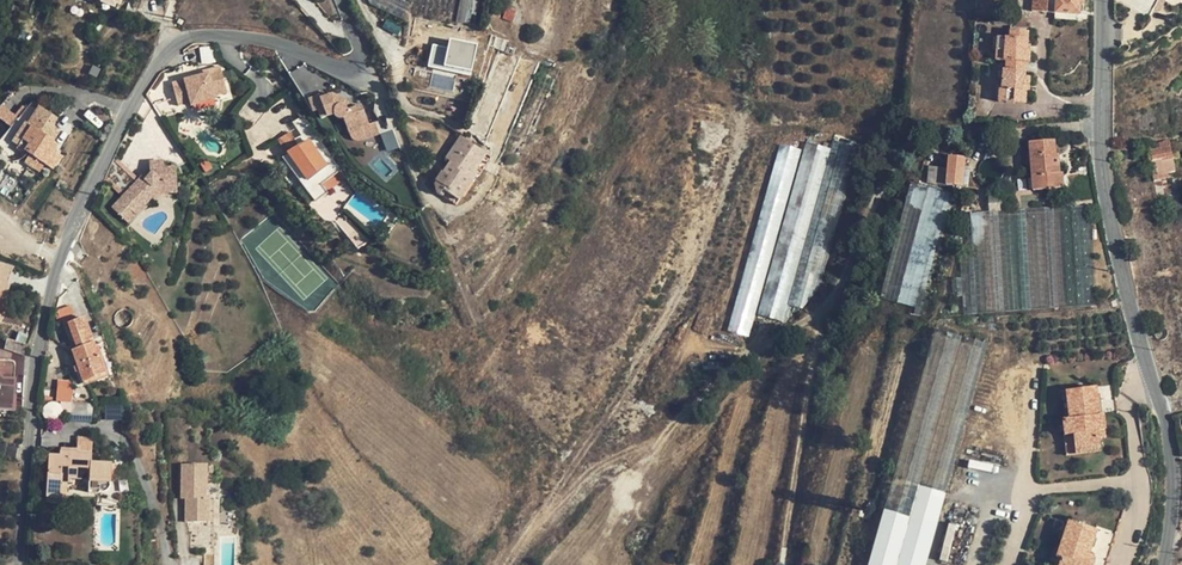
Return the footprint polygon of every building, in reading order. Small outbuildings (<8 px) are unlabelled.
[(121,8),(123,0),(93,0),(121,8)] [(403,0),(367,0),(370,5),(402,20),(410,3),(405,1),(403,0)] [(457,21),(475,24),(480,0),(462,0),(457,21)] [(1032,12),(1055,13),(1078,15),(1083,15),(1084,0),(1033,0),(1032,12)] [(1127,13),(1143,22),(1148,13),(1153,3),(1150,1),(1148,0),(1127,0),(1127,1),(1132,4),(1127,13)] [(1150,1),(1153,3),(1148,13),(1153,16),(1162,0),(1151,0),(1150,1)] [(513,22),(517,11),(507,8),(503,17),(513,22)] [(996,50),(995,60),(1005,61),(1025,63),(1028,63),(1029,52),(1025,51),(1025,45),(1027,45),(1028,32),(1008,31),(1008,38),(997,38),(996,50)] [(472,76),(478,46),(452,41),(450,47),(435,44),(430,67),(472,76)] [(499,49),(468,130),(479,141),(513,55),(499,49)] [(520,56),(488,144),(491,146),(500,149),(532,60),(520,56)] [(999,88),(998,102),(1025,104),(1026,91),(1021,91),(1022,85),(1028,86),(1029,78),(1024,77),(1025,63),(1005,61),(1005,70),(1002,70),(1001,89),(999,88)] [(198,76),(172,83),(178,106),(190,103),(191,106),(216,99),(215,96),(227,93),(220,67),(198,73),(198,76)] [(319,95),(308,99),(313,113),(318,111),(321,119),(334,115),(334,116),(336,117),(338,119),(341,119),(343,118),(348,134),(360,129),(364,140),(379,134),(375,123),(369,125),(361,106),(352,109),(347,111),(346,108),(344,106),(343,105),(345,101),(332,95),(320,99),(319,95)] [(350,105),(345,101),(343,105),(344,106),(346,108),(347,111),(352,109),(350,105)] [(0,139),(0,147),(6,150),(11,143),(21,126),(27,130),(17,146),(29,154),(24,163),(33,169),(34,168),(39,171),(44,164),(52,169),(61,156),(53,151),(48,148),(52,142),(55,137),(47,132),(51,126),(56,119),(31,103),(18,118),(10,127),(0,139)] [(0,105),(0,120),(10,127),(18,118),(0,105)] [(294,175),(314,202),(327,192),(321,185),(340,170),(303,115),(295,121),(308,142),(299,147),(290,132),(279,139),(288,153),(289,153),(301,171),(294,175)] [(27,130),(21,126),(11,143),(17,146),(27,130)] [(51,126),(47,132),(55,137),(59,131),(51,126)] [(388,152),(402,148),(395,128),(382,133),(388,152)] [(364,140),(360,129),(348,134),(351,138),(354,140),(356,141),(361,141),(364,140)] [(529,135),(517,131),(512,145),(523,149),(529,135)] [(443,173),(442,173),(436,181),(437,182),(435,186),(437,194),(443,198),(456,205),(477,174),(479,175),(491,157),(460,137),(448,156),(453,159),(443,173)] [(833,139),(794,273),(820,280),(858,146),(833,139)] [(1063,173),(1060,174),(1059,159),(1057,159),(1056,155),(1055,141),(1030,143),(1033,191),(1064,188),(1063,173)] [(1147,146),(1154,181),(1167,179),(1169,178),(1168,174),(1176,172),(1174,160),(1180,158),(1178,151),(1173,152),(1170,141),(1147,146)] [(52,142),(48,148),(53,151),(57,145),(52,142)] [(994,146),(992,158),(1006,160),(1009,146),(995,144),(994,146)] [(988,145),(985,157),(992,158),(994,146),(988,145)] [(294,175),(301,171),(289,153),(288,153),(282,158),(294,175)] [(948,169),(946,185),(963,187),(966,158),(949,157),(948,169)] [(159,180),(162,183),(177,183),(176,168),(164,168),(163,161),(149,162),(150,172),(152,173),(146,179),(142,176),(137,182),(115,161),(108,179),(125,195),(112,208),(123,219),(131,211),(135,214),(151,197),(158,191),(153,186),(159,180)] [(930,167),(928,184),(946,185),(948,169),(930,167)] [(340,170),(321,185),(327,192),(345,176),(340,170)] [(158,191),(160,193),(177,192),(177,183),(162,183),(159,180),(153,186),(158,191)] [(911,184),(881,299),(925,310),(956,195),(911,184)] [(158,191),(151,197),(154,200),(160,193),(158,191)] [(1173,195),(1176,210),(1176,212),(1181,211),(1181,194),(1173,195)] [(1089,207),(1053,209),(1059,309),(1095,307),(1089,207)] [(1026,211),(1032,311),(1059,309),(1053,209),(1026,211)] [(123,219),(127,222),(135,214),(131,211),(123,219)] [(1026,211),(999,213),(1005,312),(1032,311),(1026,211)] [(973,254),(978,314),(1005,312),(999,213),(971,214),(973,254)] [(962,297),(963,315),(978,314),(973,254),(960,255),(961,279),(962,297)] [(7,284),(13,268),(0,264),(0,282),(7,284)] [(953,279),(954,297),(962,297),(961,279),(953,279)] [(9,285),(7,284),(0,282),(0,314),(9,285)] [(72,351),(83,382),(105,374),(85,318),(77,321),(71,305),(56,311),(63,326),(68,324),(77,350),(72,351)] [(961,337),(935,330),(868,564),(896,564),(961,337)] [(987,344),(961,337),(896,564),(924,564),(987,344)] [(6,339),(4,349),(13,351),(12,352),(24,356),(26,345),(6,339)] [(12,407),(14,379),(15,364),(14,362),(12,361),(0,360),(0,406),(12,407)] [(58,380),(57,402),(71,403),(73,382),(58,380)] [(1065,391),(1069,419),(1099,415),(1095,387),(1065,391)] [(70,413),(91,414),(91,406),(71,404),(70,413)] [(107,419),(125,419),(124,405),(107,405),(107,419)] [(1062,419),(1064,435),(1072,434),(1073,442),(1084,440),(1085,448),(1099,446),(1098,437),(1097,431),(1104,431),(1102,414),(1099,415),(1069,419),(1062,419)] [(1072,434),(1064,435),(1067,456),(1074,454),(1073,442),(1072,434)] [(76,452),(76,454),(91,454),(92,438),(77,437),(76,452)] [(1073,442),(1074,454),(1100,451),(1099,446),(1085,448),(1084,440),(1073,442)] [(49,455),(47,497),(48,497),(61,498),(61,485),(62,478),(89,479),(88,492),(102,493),(104,493),(107,491),(109,489),(111,486),(112,463),(91,462),(91,454),(76,454),(76,452),(68,452),(67,458),(61,458),(61,455),(59,455),(49,455)] [(182,464),(181,498),(186,499),(185,522),(208,522),(209,499),(206,499),(206,465),(182,464)] [(1056,557),(1060,559),(1058,564),(1106,564),(1116,533),(1097,526),(1096,531),(1071,522),(1067,533),(1064,532),(1056,557)]
